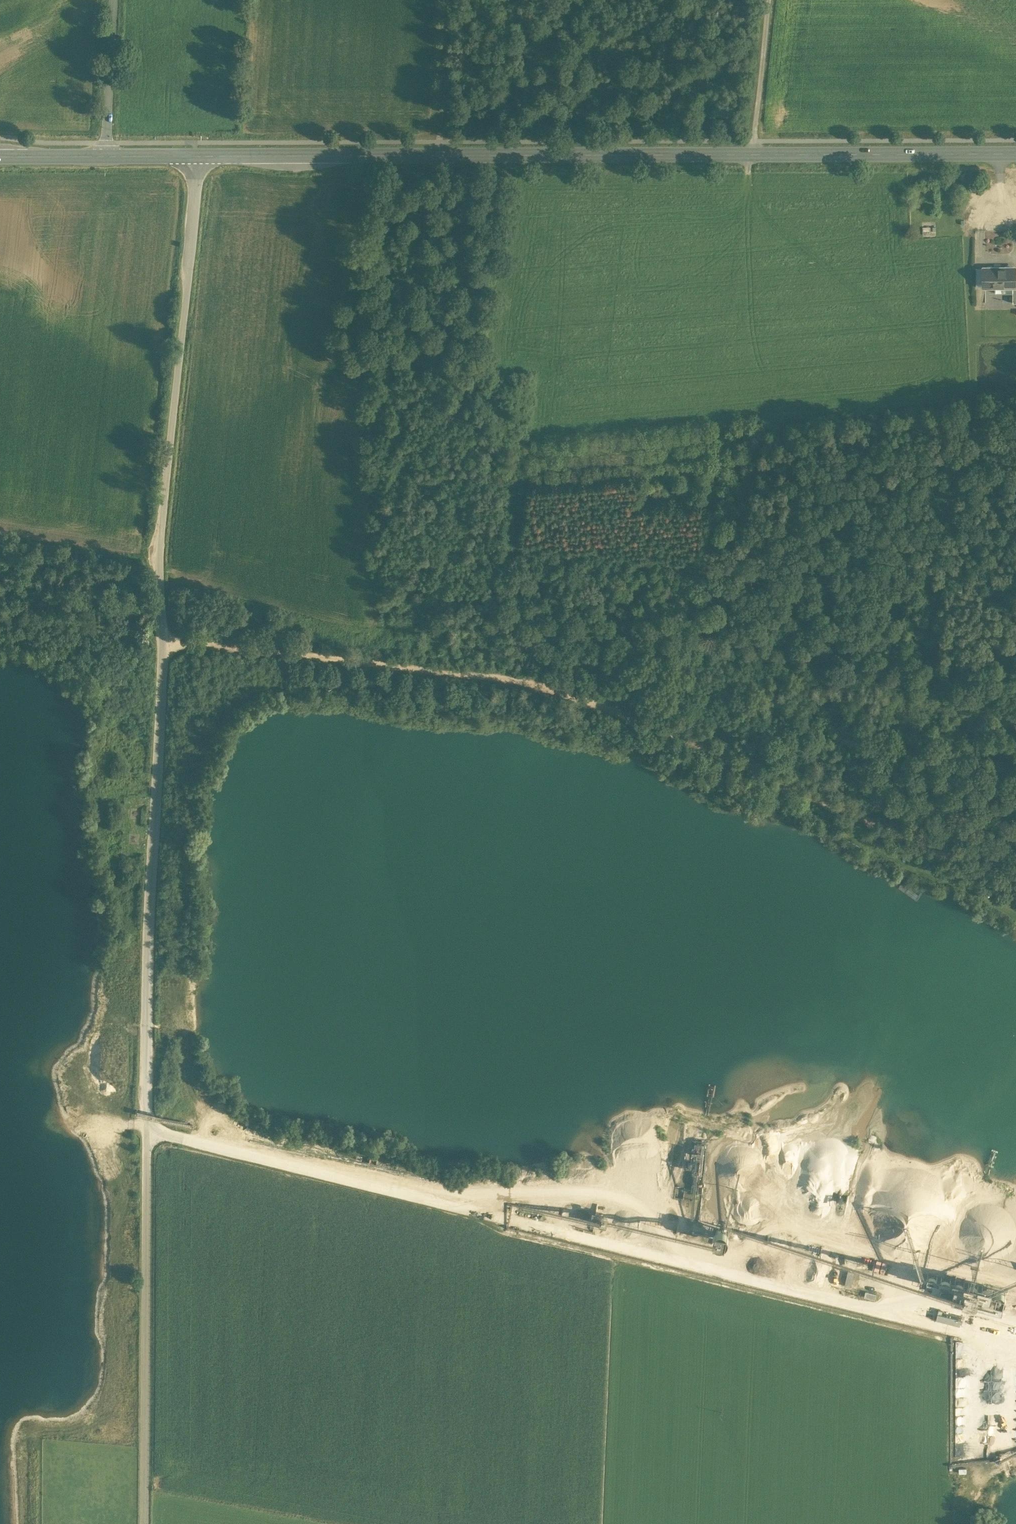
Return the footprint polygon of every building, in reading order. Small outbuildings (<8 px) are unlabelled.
[(1013,266),(985,267),(985,286),(1013,285),(1014,285),(1013,266)] [(704,1168),(705,1149),(696,1149),(695,1168),(704,1168)] [(730,1230),(717,1227),(714,1239),(726,1243),(730,1230)] [(849,1269),(846,1284),(852,1285),(856,1270),(849,1269)] [(927,1271),(924,1282),(1005,1302),(1008,1291),(927,1271)] [(877,1293),(866,1290),(865,1296),(875,1299),(877,1293)] [(962,1319),(942,1314),(943,1310),(939,1309),(937,1318),(960,1324),(962,1319)]
